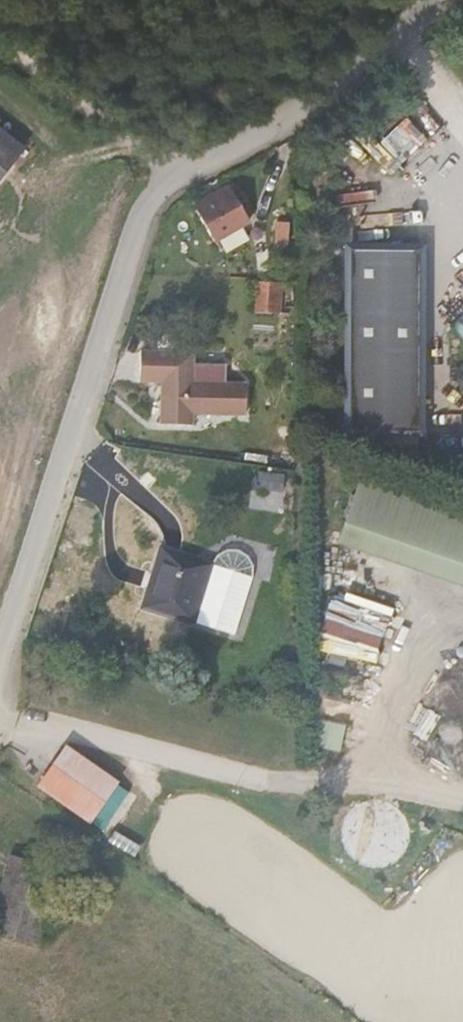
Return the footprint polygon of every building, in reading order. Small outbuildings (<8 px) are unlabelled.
[(28,148),(0,127),(0,183),(28,148)] [(218,223),(257,199),(236,165),(197,187),(218,223)] [(274,234),(288,235),(290,200),(275,199),(274,234)] [(424,436),(425,252),(353,252),(353,436),(424,436)] [(258,290),(283,291),(285,261),(259,261),(258,290)] [(221,394),(243,394),(245,362),(224,361),(224,343),(192,342),(192,329),(139,326),(137,361),(159,361),(156,403),(190,404),(191,383),(199,383),(199,388),(221,390),(221,394)] [(338,546),(462,586),(462,514),(358,481),(338,546)] [(129,580),(222,611),(239,559),(241,544),(238,534),(230,528),(220,525),(208,529),(201,540),(149,522),(129,580)] [(447,655),(454,665),(462,658),(462,643),(447,655)] [(317,719),(310,746),(340,753),(346,726),(317,719)] [(103,829),(130,792),(120,785),(122,782),(69,744),(39,786),(92,824),(93,822),(103,829)] [(37,945),(57,872),(7,859),(0,885),(0,935),(37,945)]
